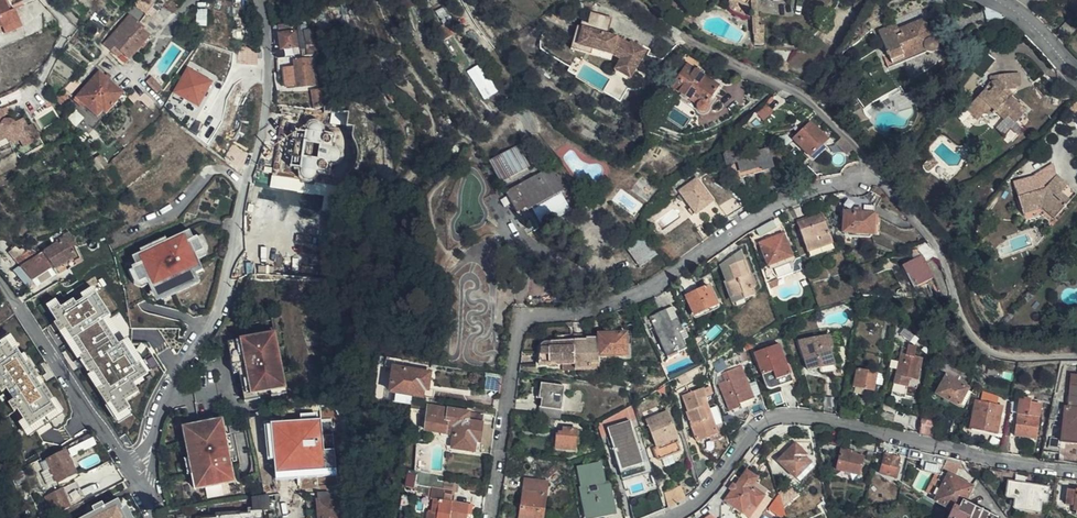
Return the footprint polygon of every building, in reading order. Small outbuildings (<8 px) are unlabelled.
[(2,26),(4,30),(6,33),(22,25),(15,9),(10,11),(4,0),(0,0),(0,27),(2,26)] [(158,0),(141,0),(139,2),(150,11),(158,0)] [(150,11),(148,13),(167,27),(180,9),(171,3),(173,0),(158,0),(150,11)] [(402,10),(416,5),(414,0),(399,0),(402,10)] [(589,27),(579,25),(576,39),(595,44),(593,48),(615,53),(624,57),(619,67),(620,71),(631,77),(635,75),(650,47),(634,39),(632,40),(630,44),(623,40),(625,36),(619,34),(611,32),(614,16),(593,11),(589,27)] [(106,45),(118,55),(121,52),(130,60),(149,38),(141,30),(143,28),(131,18),(106,45)] [(933,41),(931,39),(923,19),(902,28),(897,29),(895,25),(877,32),(885,53),(881,55),(886,69),(894,66),(892,59),(924,46),(926,52),(928,53),(930,53),(932,51),(934,49),(935,48),(935,45),(934,43),(933,41)] [(1076,27),(1068,19),(1057,30),(1066,37),(1076,27)] [(294,22),(280,24),(280,32),(295,31),(294,22)] [(301,50),(316,49),(314,27),(299,28),(301,50)] [(768,46),(764,27),(753,30),(757,48),(768,46)] [(280,32),(282,48),(299,46),(297,31),(295,31),(280,32)] [(595,44),(576,39),(573,48),(614,58),(615,53),(593,48),(595,44)] [(241,45),(238,60),(257,63),(260,48),(241,45)] [(280,48),(280,57),(300,55),(299,46),(282,48),(280,48)] [(924,46),(892,59),(894,66),(926,52),(924,46)] [(121,52),(118,55),(115,59),(123,66),(130,60),(121,52)] [(314,84),(310,57),(295,58),(298,86),(314,84)] [(468,70),(484,99),(498,91),(482,62),(468,70)] [(722,84),(688,66),(687,68),(676,91),(705,107),(705,108),(706,110),(709,111),(712,110),(713,109),(713,107),(713,105),(712,104),(722,84)] [(198,105),(210,82),(188,70),(175,93),(198,105)] [(125,96),(100,72),(74,99),(95,119),(109,105),(112,108),(113,108),(125,96)] [(1021,105),(1009,96),(1007,98),(1000,93),(1003,89),(1005,89),(1015,88),(1013,72),(994,75),(994,79),(991,79),(991,87),(981,97),(977,95),(968,106),(980,116),(984,112),(992,115),(994,113),(1004,120),(1007,116),(1015,122),(1023,114),(1017,109),(1021,105)] [(163,89),(152,78),(145,85),(156,96),(163,89)] [(313,88),(316,107),(317,106),(322,106),(320,98),(324,97),(322,87),(313,88)] [(763,119),(775,111),(769,103),(758,111),(763,119)] [(5,109),(0,112),(4,119),(9,116),(5,109)] [(968,110),(961,117),(969,126),(977,120),(968,110)] [(0,112),(0,149),(2,153),(20,143),(33,135),(28,128),(24,120),(14,125),(13,125),(13,124),(12,123),(11,123),(11,122),(10,122),(9,122),(9,121),(8,121),(8,122),(7,122),(7,121),(6,121),(6,122),(4,119),(0,112)] [(283,171),(332,179),(340,130),(292,122),(283,171)] [(824,142),(825,141),(809,123),(790,141),(801,154),(806,159),(824,142)] [(35,124),(28,128),(33,135),(20,143),(24,150),(44,139),(35,124)] [(529,167),(517,147),(488,164),(498,184),(529,167)] [(770,169),(766,150),(756,152),(755,151),(748,153),(747,151),(736,154),(734,150),(722,154),(724,165),(735,163),(738,174),(759,168),(760,171),(770,169)] [(852,166),(859,166),(857,165),(848,151),(838,155),(830,165),(842,174),(848,168),(852,166)] [(932,170),(940,163),(933,156),(924,165),(923,168),(924,171),(926,172),(929,172),(932,170)] [(243,176),(247,166),(235,157),(229,164),(243,176)] [(525,210),(561,190),(549,169),(503,194),(514,214),(524,208),(525,210)] [(693,215),(710,204),(694,180),(699,177),(696,172),(666,193),(669,197),(672,194),(673,195),(678,192),(679,195),(683,200),(689,209),(693,215)] [(1037,176),(1015,182),(1019,200),(1021,207),(1044,201),(1057,213),(1076,191),(1055,172),(1050,178),(1048,179),(1038,181),(1037,176)] [(780,190),(773,174),(764,178),(772,193),(780,190)] [(742,205),(743,206),(734,192),(713,206),(722,219),(742,205)] [(843,213),(872,215),(872,206),(857,200),(850,200),(850,204),(843,203),(843,213)] [(871,217),(872,215),(843,213),(841,233),(870,236),(870,235),(871,226),(871,217)] [(833,250),(820,217),(796,225),(808,258),(833,250)] [(775,218),(761,226),(765,233),(776,227),(775,218)] [(200,222),(187,230),(194,242),(195,245),(208,237),(200,222)] [(765,233),(761,226),(753,231),(757,237),(765,233)] [(132,279),(194,242),(187,230),(177,235),(124,265),(132,279)] [(767,267),(790,257),(780,234),(757,244),(767,267)] [(655,259),(638,235),(623,244),(622,246),(639,269),(655,259)] [(69,237),(48,249),(42,253),(34,257),(43,272),(54,266),(55,267),(79,253),(69,237)] [(195,245),(194,242),(132,279),(136,285),(150,282),(173,276),(203,258),(195,245)] [(932,279),(925,262),(933,258),(928,247),(917,250),(920,257),(903,264),(913,287),(932,279)] [(34,257),(42,253),(39,248),(31,250),(32,258),(34,257)] [(31,279),(43,272),(34,257),(32,258),(23,264),(31,279)] [(751,283),(740,257),(737,257),(721,269),(732,300),(751,293),(748,285),(751,283)] [(791,258),(790,257),(767,267),(768,269),(776,277),(791,270),(791,258)] [(207,259),(205,269),(202,293),(217,295),(224,261),(207,259)] [(47,278),(43,272),(31,279),(23,264),(16,268),(28,289),(37,284),(47,278)] [(58,271),(55,267),(54,266),(43,272),(47,278),(57,272),(58,271)] [(775,284),(776,277),(766,282),(769,287),(775,284)] [(131,328),(182,331),(185,325),(179,283),(151,287),(125,291),(131,328)] [(714,306),(705,287),(695,290),(693,284),(680,290),(691,316),(714,306)] [(47,290),(48,289),(37,295),(45,309),(47,308),(58,327),(66,323),(68,329),(89,317),(77,295),(73,296),(72,294),(55,303),(47,290)] [(37,295),(31,298),(39,312),(45,309),(37,295)] [(647,316),(661,350),(679,342),(675,333),(672,325),(676,323),(669,306),(647,316)] [(61,333),(68,329),(66,323),(58,327),(61,333)] [(679,342),(661,350),(665,358),(675,354),(674,351),(682,348),(678,340),(684,337),(680,329),(679,329),(676,323),(672,325),(675,333),(679,342)] [(181,342),(182,331),(131,328),(131,337),(181,342)] [(0,334),(0,397),(2,400),(16,391),(9,381),(28,369),(3,332),(0,334)] [(229,338),(218,332),(211,343),(223,349),(229,338)] [(629,335),(597,334),(597,338),(585,338),(584,339),(572,339),(544,339),(543,340),(541,341),(540,343),(539,362),(550,362),(550,365),(559,365),(560,364),(577,364),(577,367),(597,368),(597,356),(625,356),(625,345),(628,345),(629,335)] [(247,340),(233,343),(239,374),(243,397),(244,404),(286,396),(284,389),(274,335),(247,340)] [(832,353),(827,337),(796,341),(806,369),(816,368),(820,374),(833,372),(833,364),(830,355),(832,353)] [(755,361),(752,354),(759,351),(754,339),(739,345),(746,365),(755,361)] [(239,374),(233,343),(227,344),(233,376),(239,374)] [(791,382),(777,345),(759,351),(752,354),(755,361),(764,385),(764,386),(765,387),(766,387),(766,388),(767,388),(767,389),(768,389),(769,389),(770,389),(771,389),(791,382)] [(916,379),(920,358),(912,356),(914,347),(907,346),(906,349),(900,347),(892,384),(903,386),(903,383),(907,384),(908,378),(916,379)] [(717,384),(728,411),(738,407),(737,405),(748,400),(750,399),(738,366),(719,373),(722,382),(717,384)] [(37,382),(28,369),(9,381),(16,391),(2,400),(18,395),(37,382)] [(872,392),(875,373),(855,369),(851,387),(872,392)] [(388,395),(414,399),(420,399),(421,391),(425,391),(428,375),(391,371),(388,395)] [(499,376),(485,374),(482,391),(497,393),(499,376)] [(1070,374),(1066,408),(1062,408),(1059,442),(1076,444),(1076,374),(1070,374)] [(704,375),(697,377),(700,385),(706,383),(704,375)] [(706,410),(701,393),(696,394),(694,387),(698,386),(700,385),(697,377),(696,376),(676,383),(680,392),(681,392),(684,399),(680,400),(695,444),(706,439),(714,436),(712,427),(706,410)] [(965,391),(966,388),(945,377),(935,394),(961,408),(965,400),(964,399),(962,398),(965,391)] [(903,399),(907,384),(903,383),(903,386),(892,384),(890,396),(903,399)] [(558,412),(561,388),(538,385),(536,401),(538,401),(538,410),(558,412)] [(1036,439),(1041,404),(1029,403),(1030,399),(1019,398),(1015,436),(1036,439)] [(738,407),(739,410),(751,406),(748,400),(737,405),(738,407)] [(993,431),(997,411),(998,408),(974,403),(969,427),(993,432),(993,431)] [(714,407),(706,410),(712,427),(715,426),(720,425),(714,407)] [(738,407),(728,411),(723,413),(724,416),(739,410),(738,407)] [(423,433),(443,435),(445,427),(453,428),(452,437),(451,450),(471,452),(473,446),(478,447),(482,416),(455,413),(427,409),(423,433)] [(1002,432),(1006,413),(997,411),(993,431),(1002,432)] [(894,416),(881,413),(880,417),(879,421),(892,425),(894,416)] [(677,442),(669,415),(646,421),(654,448),(651,449),(655,460),(677,454),(673,442),(677,442)] [(879,421),(880,417),(870,415),(868,423),(879,425),(879,421)] [(918,434),(932,438),(937,419),(921,415),(918,431),(918,434)] [(333,418),(271,422),(275,480),(338,475),(333,418)] [(222,421),(188,428),(191,443),(185,444),(189,460),(191,475),(197,474),(200,490),(234,484),(228,453),(225,437),(222,421)] [(642,466),(629,422),(605,430),(618,473),(642,466)] [(719,439),(715,426),(712,427),(714,436),(706,439),(707,443),(719,439)] [(445,427),(443,435),(452,437),(453,428),(445,427)] [(188,428),(182,429),(185,444),(191,443),(188,428)] [(573,452),(575,431),(555,429),(553,450),(573,452)] [(230,436),(225,437),(228,453),(233,452),(230,436)] [(783,456),(793,446),(789,442),(779,452),(783,456)] [(804,455),(793,446),(783,456),(777,463),(794,479),(808,464),(809,463),(805,460),(808,456),(806,454),(804,455)] [(77,472),(66,449),(47,458),(47,459),(42,461),(55,487),(60,485),(58,481),(77,472)] [(857,475),(861,458),(849,455),(849,452),(840,450),(835,471),(857,475)] [(896,468),(897,459),(883,456),(881,468),(882,468),(895,471),(896,468)] [(191,475),(189,460),(183,461),(186,476),(191,475)] [(701,460),(691,463),(697,481),(706,471),(703,461),(701,460)] [(813,469),(808,464),(794,479),(799,483),(813,469)] [(584,506),(609,502),(607,492),(604,492),(599,465),(578,469),(584,506)] [(546,477),(554,468),(552,466),(543,475),(546,477)] [(642,466),(618,473),(620,480),(644,473),(642,466)] [(895,471),(882,468),(880,475),(893,478),(895,471)] [(414,475),(405,473),(402,490),(413,492),(413,488),(412,488),(414,475)] [(197,474),(191,475),(194,491),(200,490),(197,474)] [(414,475),(412,488),(413,488),(426,490),(428,491),(427,500),(427,501),(430,501),(428,513),(425,513),(424,517),(464,517),(465,515),(469,516),(470,507),(450,504),(449,503),(450,497),(449,496),(450,492),(441,491),(442,484),(436,483),(436,479),(414,475)] [(949,510),(952,512),(953,512),(953,509),(958,512),(961,505),(962,505),(970,489),(948,478),(947,478),(934,503),(949,510)] [(46,495),(55,514),(71,506),(69,502),(83,495),(76,481),(46,495)] [(517,517),(540,517),(545,484),(522,481),(517,517)] [(740,482),(724,502),(744,517),(746,517),(761,498),(740,482)] [(1044,503),(1047,489),(1029,486),(1006,482),(1004,498),(1013,500),(1011,509),(1037,513),(1039,503),(1044,503)] [(777,495),(778,498),(780,507),(798,495),(790,483),(777,495)] [(453,485),(442,484),(441,491),(450,492),(449,496),(450,497),(449,503),(450,504),(453,485)] [(671,491),(663,494),(667,508),(675,503),(684,499),(679,487),(671,491)] [(1066,491),(1064,506),(1073,508),(1073,511),(1076,512),(1076,493),(1066,491)] [(778,498),(775,501),(766,511),(774,517),(780,517),(783,515),(780,507),(778,498)] [(252,500),(251,500),(252,506),(253,513),(273,510),(272,503),(268,503),(267,499),(264,499),(252,500)] [(215,512),(252,506),(251,500),(243,501),(213,506),(215,512)] [(306,517),(312,517),(318,517),(345,517),(344,500),(318,501),(317,508),(305,509),(306,517)] [(581,517),(605,517),(608,517),(611,517),(610,510),(609,502),(584,506),(579,507),(581,517)] [(952,512),(949,517),(972,517),(975,512),(962,505),(961,505),(958,512),(953,509),(953,512),(952,512)] [(610,510),(611,517),(608,517),(623,517),(620,507),(610,510)]
